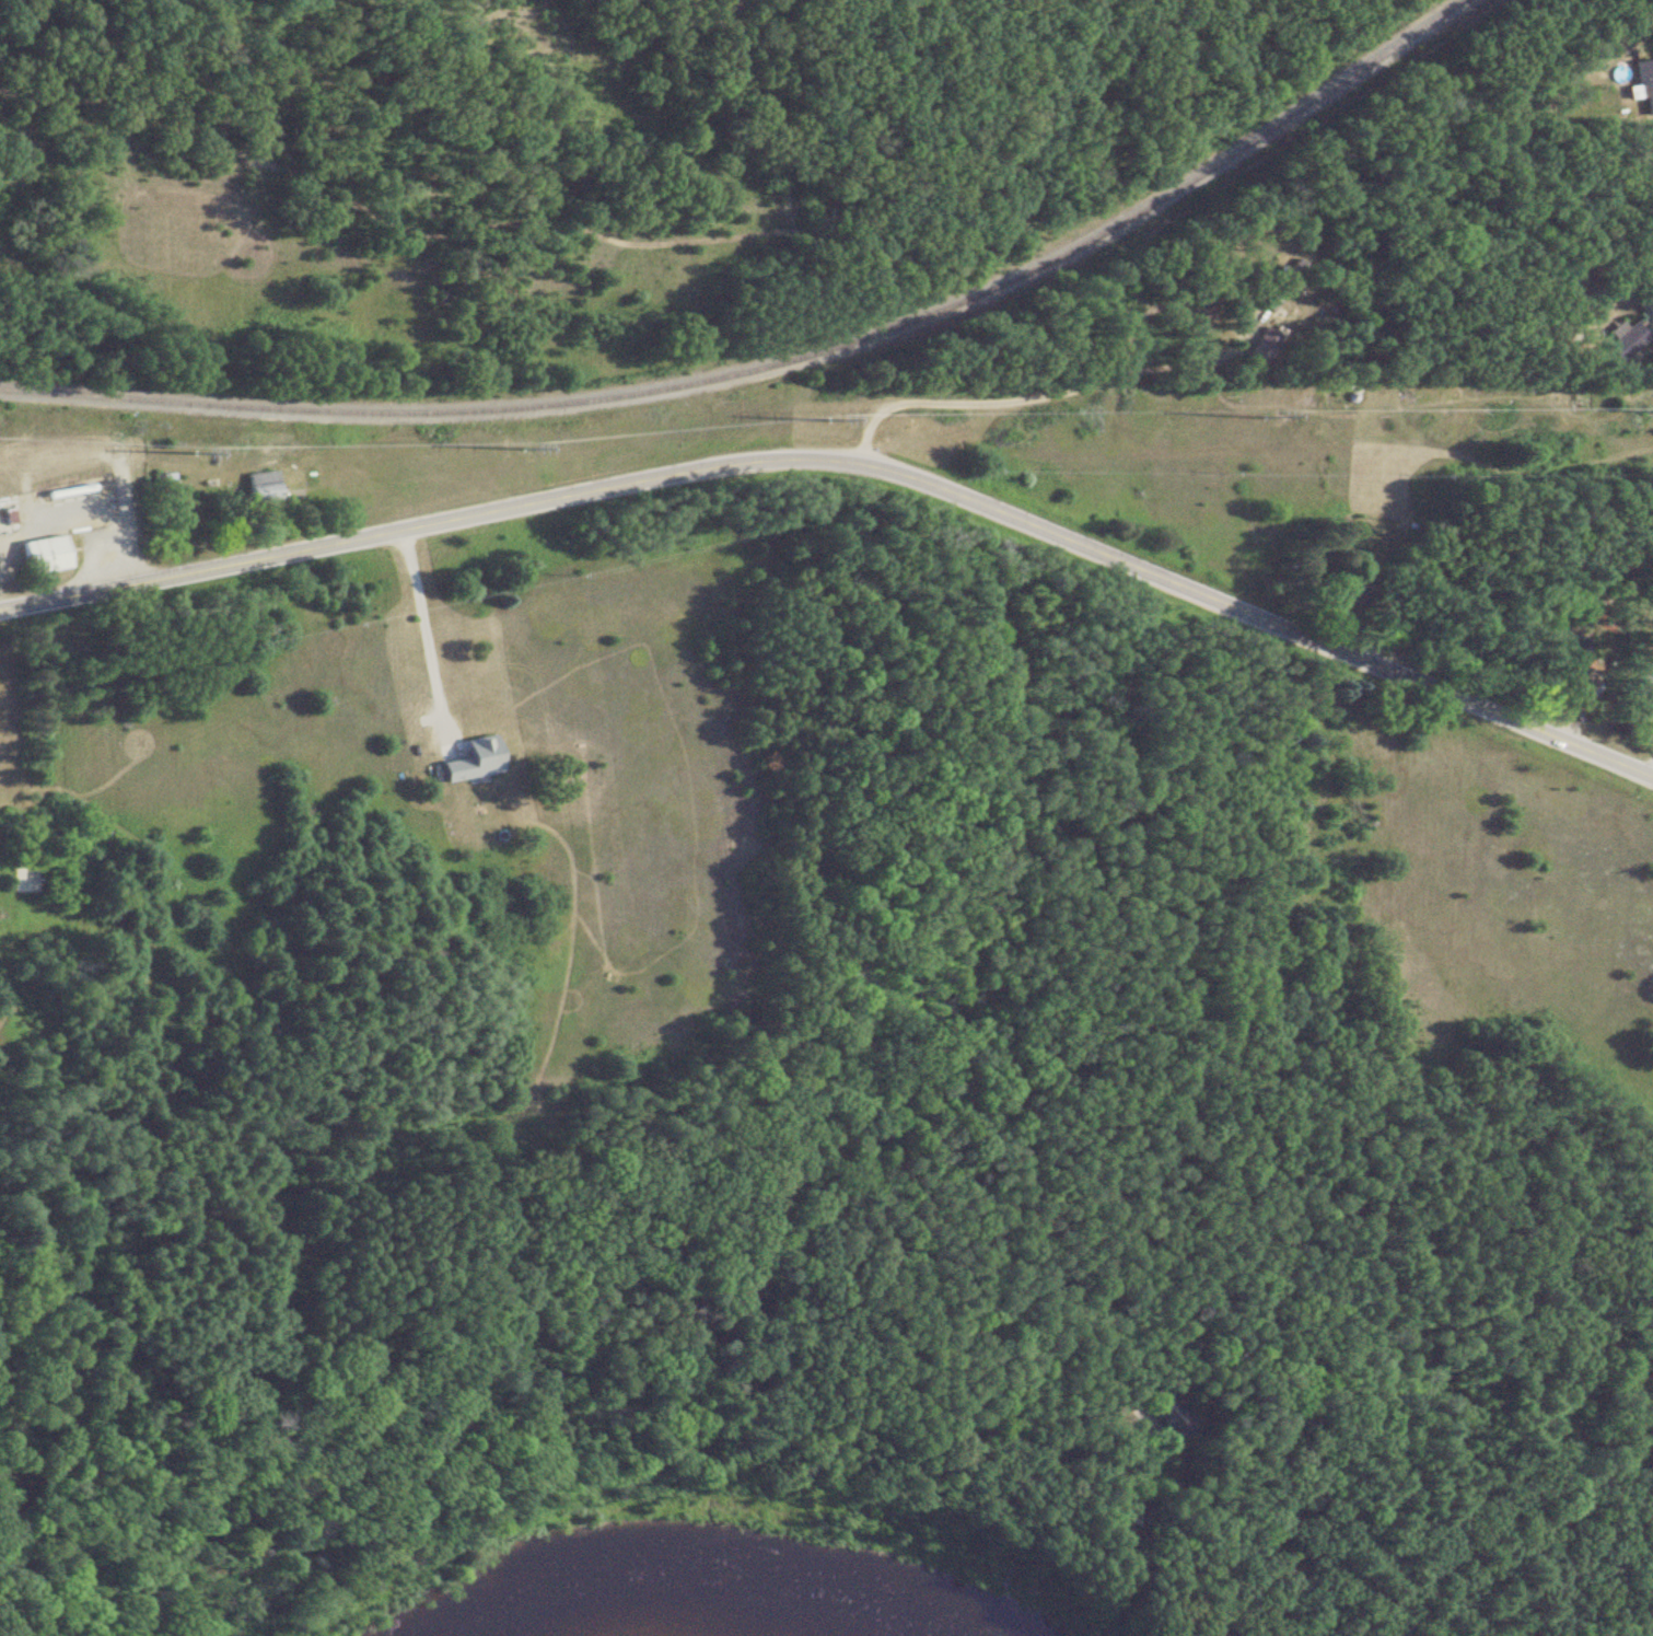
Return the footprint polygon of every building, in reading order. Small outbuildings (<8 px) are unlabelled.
[(1652,114),(1652,63),(1652,59),(1626,62),(1630,87),(1620,88),(1621,101),(1637,99),(1639,116),(1652,114)] [(1601,332),(1607,341),(1598,347),(1610,364),(1642,342),(1628,322),(1619,328),(1615,322),(1601,332)] [(273,473),(242,473),(242,503),(273,503),(273,473)] [(66,569),(61,536),(12,544),(18,577),(66,569)]
